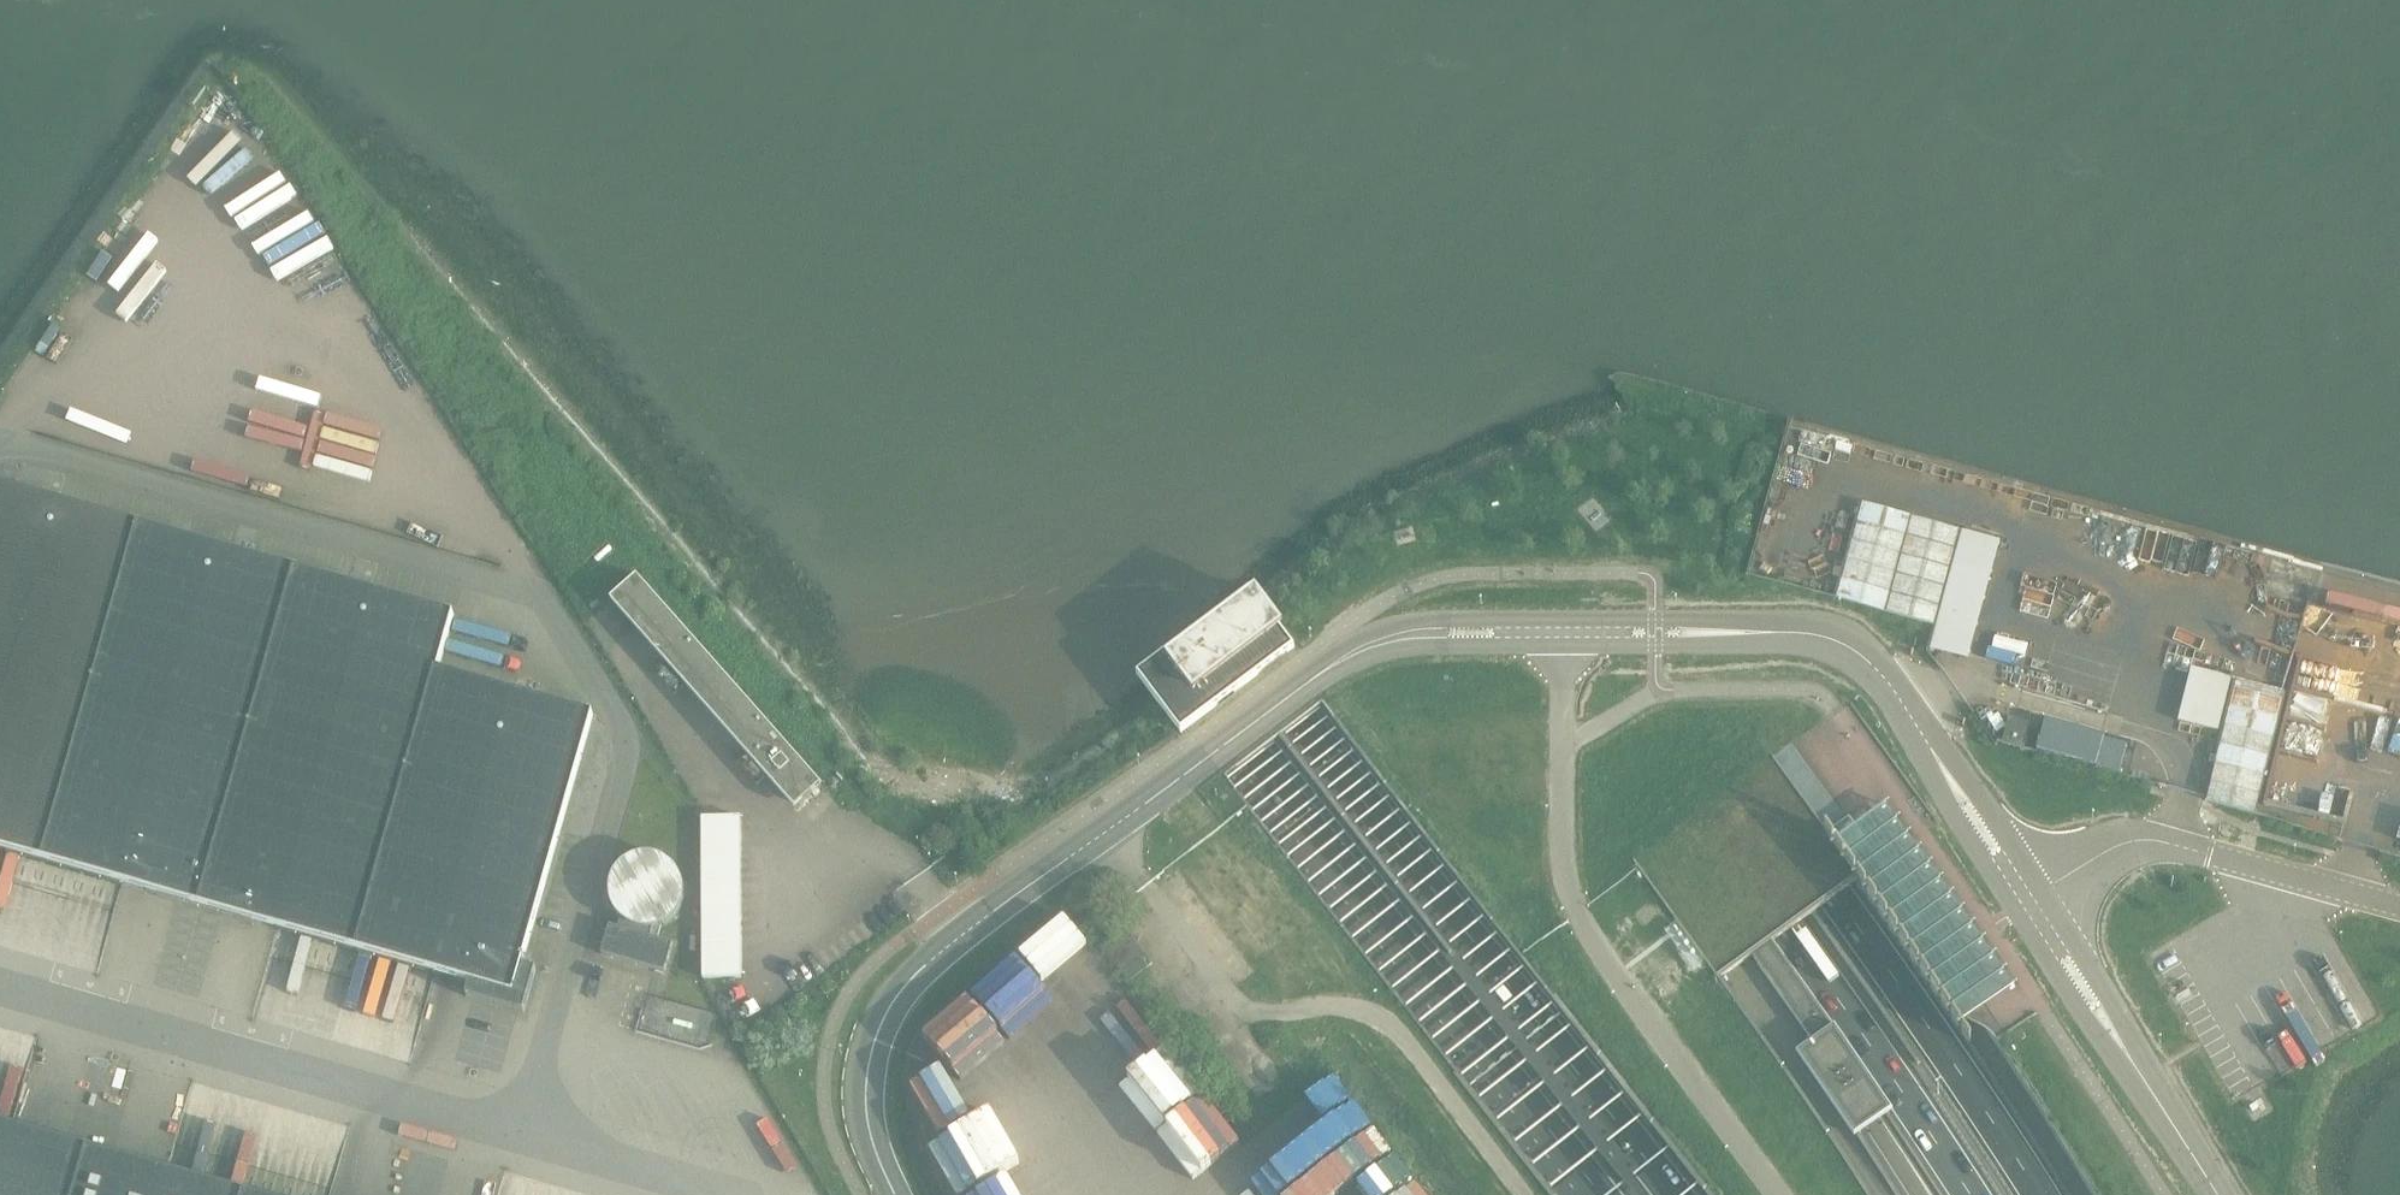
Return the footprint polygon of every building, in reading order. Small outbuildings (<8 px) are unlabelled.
[(594,717),(439,672),(455,617),(0,488),(0,850),(436,974),(471,983),(467,997),(524,1014),(537,970),(523,966),(594,717)] [(1959,531),(1862,503),(1835,600),(1934,626),(1959,531)] [(1961,531),(1929,650),(1968,660),(2000,542),(1961,531)] [(822,786),(638,578),(615,598),(611,602),(795,810),(800,806),(822,786)] [(1136,675),(1177,731),(1288,649),(1247,593),(1136,675)] [(2217,733),(2231,679),(2191,669),(2178,722),(2217,733)] [(2285,692),(2235,680),(2206,800),(2256,812),(2285,692)] [(2009,718),(2002,744),(2023,749),(2030,723),(2009,718)] [(2001,736),(2004,722),(1993,720),(1989,733),(2001,736)] [(2128,745),(2104,738),(2045,721),(2037,750),(2119,773),(2128,745)] [(1645,829),(1617,848),(1715,981),(1729,971),(1743,961),(1766,944),(1790,927),(1798,921),(1807,915),(1830,898),(1854,881),(1855,880),(1845,865),(1853,860),(1863,852),(1868,848),(1848,822),(1846,824),(1790,749),(1778,758),(1773,762),(1762,748),(1734,767),(1645,829)] [(745,821),(703,821),(703,982),(744,982),(745,821)] [(610,926),(602,955),(665,973),(673,944),(652,938),(655,928),(651,929),(647,929),(643,929),(639,928),(635,927),(632,926),(628,924),(625,922),(622,919),(619,929),(610,926)] [(1111,959),(1135,941),(1127,929),(1102,948),(1111,959)] [(1772,943),(1751,957),(1813,1045),(1798,1055),(1855,1136),(1889,1112),(1834,1031),(1772,943)] [(1138,944),(1114,963),(1129,983),(1153,965),(1147,956),(1138,944)] [(1282,1183),(1358,1134),(1327,1087),(1251,1135),(1282,1183)] [(246,1194),(166,1172),(89,1150),(12,1128),(0,1125),(0,1194),(246,1194)]
